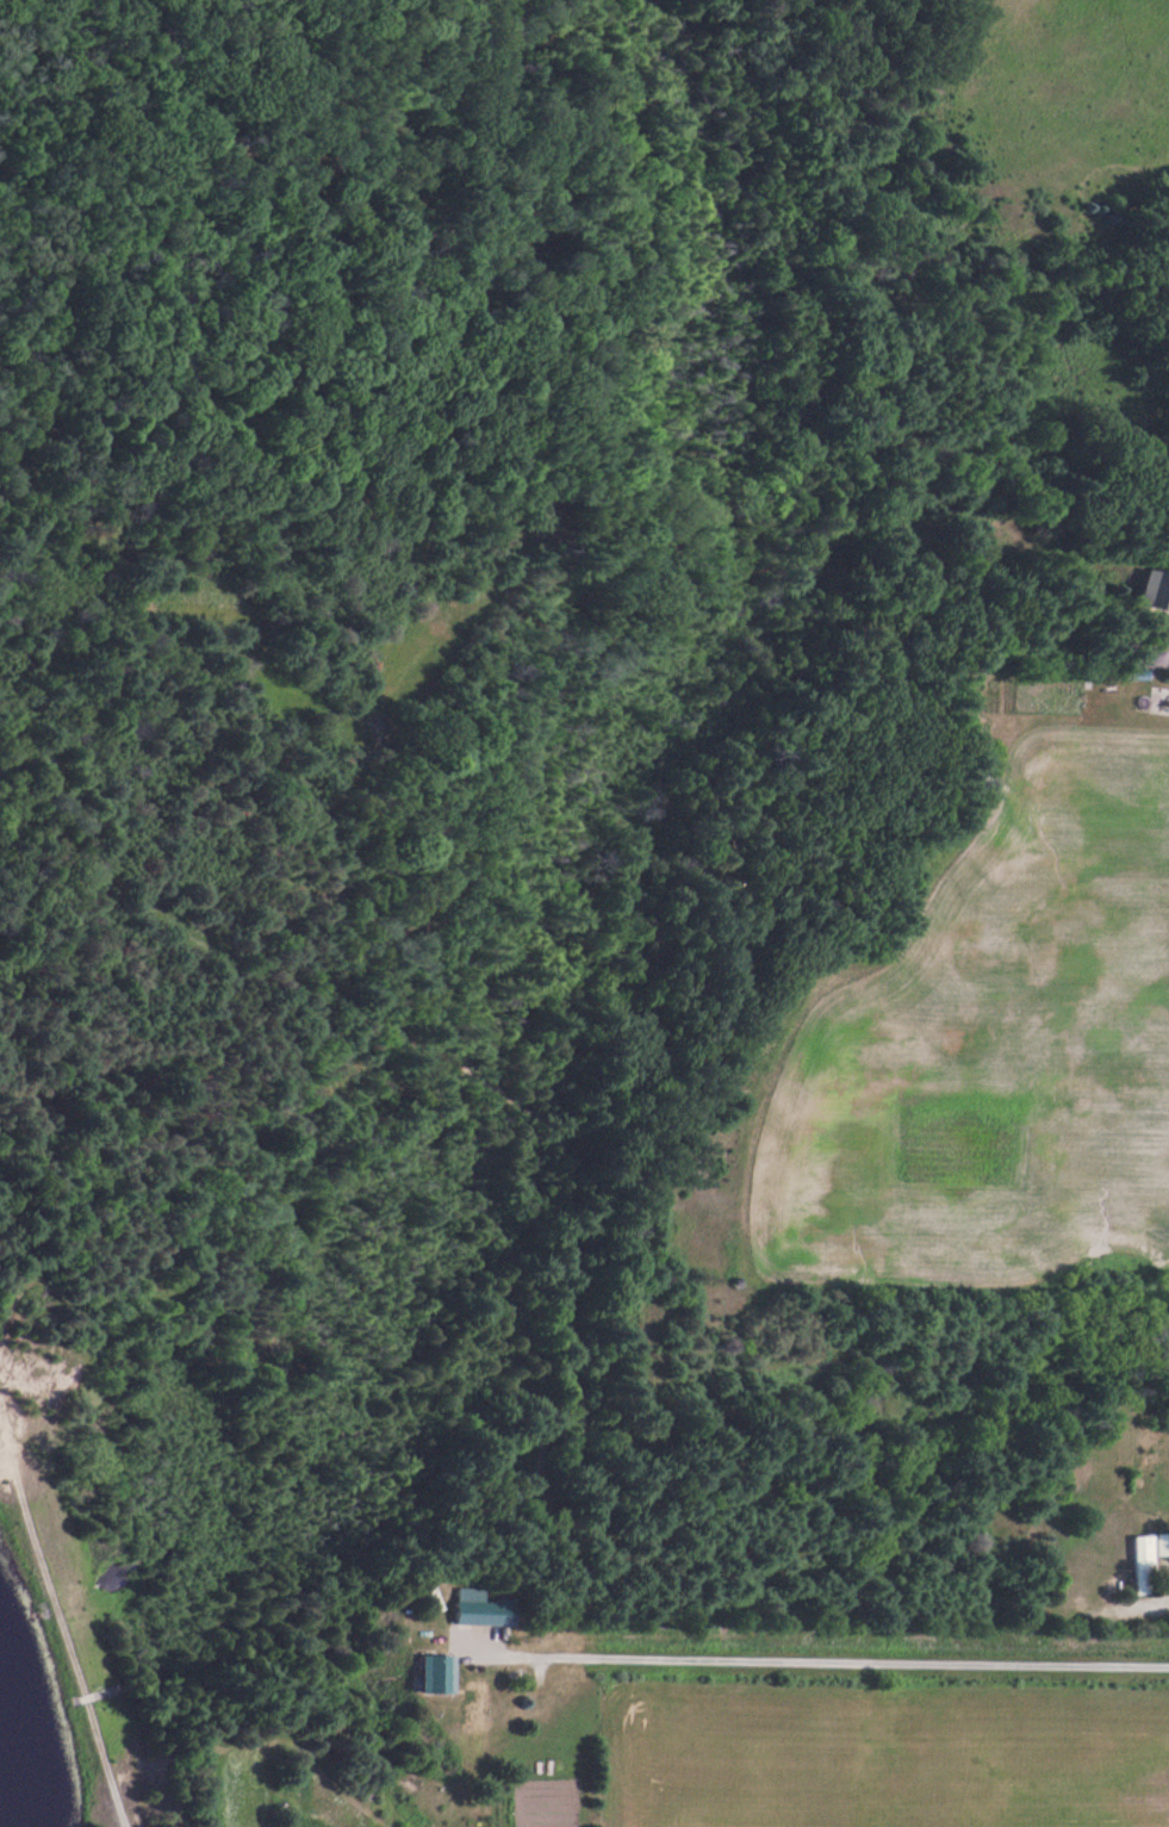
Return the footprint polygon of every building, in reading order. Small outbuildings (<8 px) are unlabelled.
[(1168,610),(1168,572),(1136,568),(1132,606),(1168,610)] [(1130,1532),(1132,1593),(1150,1593),(1149,1554),(1168,1553),(1168,1531),(1130,1532)] [(493,1623),(493,1601),(482,1601),(482,1587),(452,1586),(452,1622),(493,1623)] [(449,1654),(413,1654),(413,1691),(449,1691),(449,1654)]
